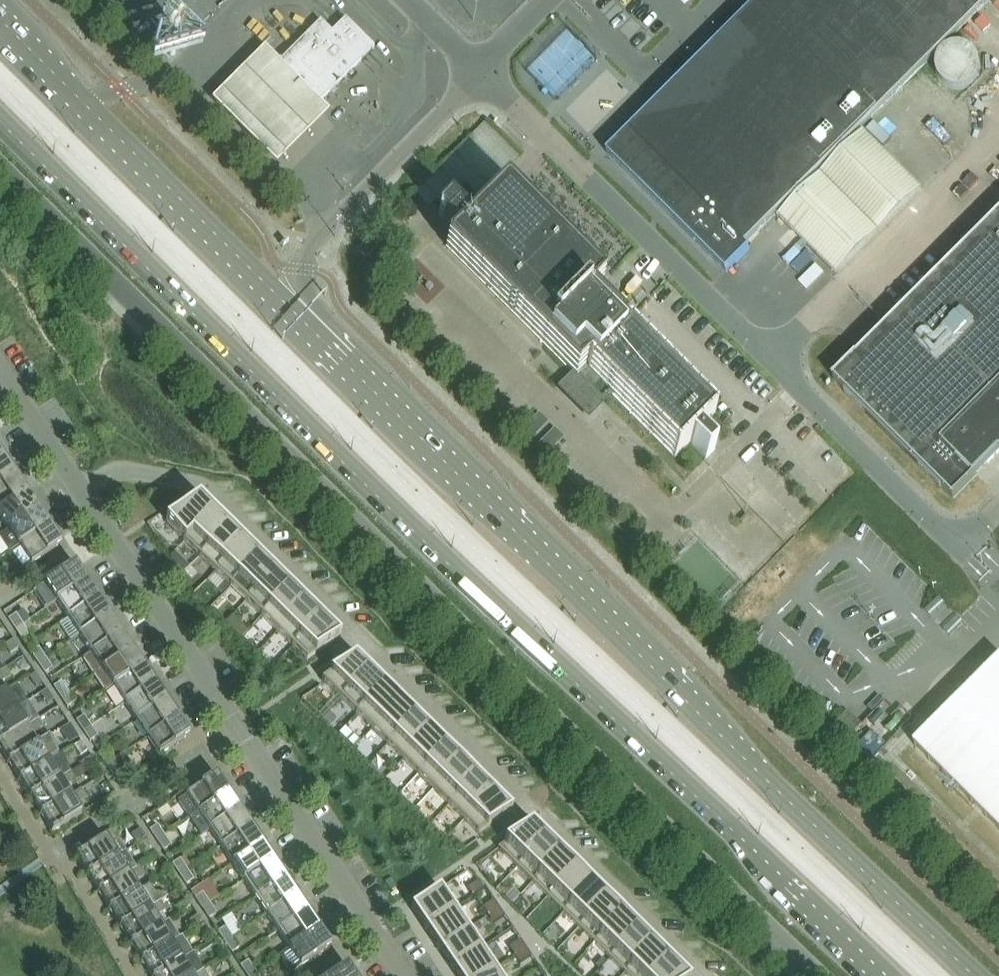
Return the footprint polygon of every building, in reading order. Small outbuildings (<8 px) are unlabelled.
[(638,123),(631,132),(630,131),(607,154),(608,155),(609,154),(726,271),(725,272),(726,273),(749,250),(745,246),(780,211),(782,214),(778,218),(836,275),(879,232),(922,189),(864,132),(862,129),(991,0),(761,0),(638,123)] [(330,112),(320,102),(374,48),(345,20),(331,33),(320,22),(279,63),(264,47),(235,76),(211,101),(276,166),(300,142),(330,112)] [(953,90),(956,90),(958,90),(961,90),(963,90),(966,89),(968,88),(970,87),(972,86),(974,84),(976,82),(977,80),(979,77),(980,75),(980,72),(981,70),(981,67),(981,64),(980,62),(979,59),(978,57),(977,55),(976,53),(974,51),(972,50),(970,48),(968,47),(966,46),(963,45),(961,45),(958,45),(956,45),(953,45),(951,46),(948,47),(946,48),(944,49),(942,51),(940,53),(939,55),(938,57),(937,59),(936,62),(935,64),(935,67),(935,69),(936,72),(936,74),(937,77),(938,79),(940,81),(942,83),(943,85),(946,87),(948,88),(950,89),(953,90)] [(714,450),(702,438),(699,434),(714,419),(627,332),(625,333),(622,330),(624,329),(591,296),(602,285),(505,188),(469,224),(449,204),(437,216),(457,236),(446,247),(552,353),(590,391),(599,383),(675,458),(690,443),(705,459),(707,459),(714,451),(714,450)] [(857,357),(857,356),(834,379),(954,499),(998,453),(998,215),(857,357)] [(357,249),(365,258),(377,246),(368,238),(357,249)] [(3,458),(0,460),(0,484),(14,474),(9,466),(5,456),(4,456),(4,457),(3,458)] [(26,492),(20,483),(17,473),(15,473),(16,474),(14,474),(0,484),(0,509),(26,492)] [(26,492),(0,509),(0,518),(7,529),(37,508),(32,500),(28,490),(27,490),(27,491),(26,492)] [(199,500),(166,522),(185,541),(213,513),(199,500)] [(18,546),(48,525),(43,517),(39,507),(38,507),(38,508),(37,508),(7,529),(8,530),(0,535),(0,536),(9,549),(17,544),(18,546)] [(213,513),(185,541),(200,556),(228,528),(213,513)] [(50,525),(48,525),(18,546),(31,565),(61,544),(54,534),(51,524),(50,524),(50,525)] [(228,528),(200,556),(216,572),(243,544),(228,528)] [(243,544),(216,572),(231,587),(259,559),(243,544)] [(259,559),(231,587),(246,602),(274,574),(259,559)] [(44,584),(55,601),(86,581),(74,564),(44,584)] [(274,574),(246,602),(262,617),(289,589),(274,574)] [(67,618),(97,598),(91,590),(88,579),(87,579),(87,580),(86,581),(55,601),(67,618)] [(289,589),(262,617),(277,632),(305,604),(289,589)] [(70,640),(78,635),(108,615),(103,607),(99,596),(98,596),(98,597),(97,598),(67,618),(59,624),(70,640)] [(305,604),(277,632),(292,647),(320,619),(305,604)] [(90,652),(120,632),(114,624),(111,613),(109,613),(110,614),(108,615),(78,635),(90,652)] [(16,615),(8,620),(22,640),(29,635),(16,615)] [(320,619),(292,647),(307,662),(340,639),(320,619)] [(93,674),(131,649),(126,641),(122,630),(121,630),(121,631),(120,632),(90,652),(90,653),(82,658),(93,674)] [(5,646),(10,655),(19,649),(13,641),(5,646)] [(112,686),(142,666),(137,657),(133,647),(132,647),(132,648),(131,649),(93,674),(104,691),(112,685),(112,686)] [(38,649),(31,654),(44,674),(52,669),(38,649)] [(355,659),(321,681),(340,700),(368,672),(355,659)] [(915,746),(998,830),(998,661),(915,745),(916,746),(915,746)] [(124,703),(154,683),(148,675),(145,664),(143,664),(144,665),(142,666),(112,686),(124,703)] [(5,692),(0,684),(11,677),(6,668),(0,672),(0,696),(5,692)] [(368,672),(340,700),(356,716),(383,687),(368,672)] [(35,674),(29,678),(36,687),(41,683),(35,674)] [(155,682),(154,683),(124,703),(135,719),(165,699),(160,691),(156,681),(155,681),(155,682)] [(61,682),(53,687),(67,708),(75,703),(61,682)] [(5,692),(0,696),(0,720),(16,710),(16,709),(27,702),(17,686),(6,693),(5,692)] [(383,687),(356,716),(371,731),(399,703),(383,687)] [(41,694),(47,704),(53,700),(47,690),(41,694)] [(135,719),(146,737),(176,717),(171,708),(167,698),(166,698),(166,699),(165,700),(165,699),(135,719)] [(399,703),(371,731),(387,746),(414,718),(399,703)] [(0,720),(0,744),(38,720),(35,722),(29,713),(22,718),(16,710),(0,720)] [(861,725),(846,711),(831,727),(846,741),(861,725)] [(178,716),(176,717),(146,737),(159,756),(189,736),(182,725),(179,715),(178,715),(178,716)] [(84,716),(76,721),(90,742),(97,737),(84,716)] [(414,718),(387,746),(402,761),(430,733),(414,718)] [(38,720),(0,744),(0,749),(8,762),(6,764),(51,736),(49,737),(38,720)] [(74,732),(70,724),(60,730),(65,737),(74,732)] [(430,733),(402,761),(417,776),(445,748),(430,733)] [(51,736),(6,764),(7,765),(9,763),(19,779),(17,781),(17,782),(59,755),(55,747),(51,736)] [(87,751),(81,742),(74,747),(80,756),(87,751)] [(445,748),(417,776),(433,791),(460,763),(445,748)] [(106,750),(99,755),(112,776),(120,771),(106,750)] [(59,756),(59,755),(17,782),(20,780),(30,797),(28,798),(28,799),(70,773),(62,754),(59,756)] [(70,773),(28,799),(31,798),(41,814),(38,815),(39,816),(70,796),(65,787),(97,766),(93,759),(72,772),(70,773)] [(460,763),(433,791),(448,807),(476,779),(460,763)] [(197,812),(227,792),(216,775),(186,796),(197,812)] [(476,779),(448,807),(463,822),(491,794),(476,779)] [(81,789),(70,796),(39,816),(39,817),(41,815),(52,831),(49,833),(50,834),(82,814),(76,805),(87,798),(81,789)] [(228,791),(227,792),(197,812),(208,829),(238,809),(233,801),(229,790),(228,791)] [(491,794),(463,822),(478,836),(511,814),(491,794)] [(220,846),(250,826),(244,818),(241,807),(239,808),(240,808),(238,809),(208,829),(220,846)] [(250,826),(220,846),(231,863),(261,843),(256,835),(252,824),(251,825),(250,826)] [(157,826),(149,831),(163,851),(171,846),(157,826)] [(531,828),(497,850),(516,869),(544,841),(531,828)] [(140,830),(132,836),(137,844),(145,838),(140,830)] [(85,876),(117,856),(111,847),(118,843),(110,831),(102,836),(105,839),(74,858),(75,860),(77,858),(87,874),(85,876)] [(146,839),(138,844),(145,854),(153,849),(146,839)] [(262,842),(261,843),(231,863),(242,880),(272,860),(267,852),(263,841),(262,842)] [(544,841),(516,869),(532,884),(559,856),(544,841)] [(125,851),(117,856),(85,876),(86,877),(88,875),(98,892),(96,893),(96,894),(128,874),(136,870),(125,851)] [(559,856),(532,884),(547,899),(575,871),(559,856)] [(274,859),(272,860),(242,880),(254,897),(284,877),(278,869),(275,858),(274,858),(274,859)] [(180,860),(172,865),(186,885),(193,880),(180,860)] [(107,910),(107,911),(138,891),(133,883),(144,876),(139,868),(136,870),(128,874),(96,894),(99,893),(109,909),(107,910)] [(575,871),(547,899),(563,914),(590,886),(575,871)] [(285,876),(284,877),(254,897),(265,914),(295,894),(290,886),(286,875),(285,875),(285,876)] [(479,881),(468,889),(473,897),(484,889),(479,881)] [(149,884),(138,891),(107,911),(110,910),(120,926),(117,928),(118,928),(159,902),(167,897),(166,895),(155,894),(149,884)] [(590,886),(563,914),(578,929),(606,901),(590,886)] [(439,889),(410,908),(425,929),(453,910),(439,889)] [(297,893),(295,894),(265,914),(277,931),(307,911),(301,903),(298,892),(296,892),(297,893)] [(202,894),(195,899),(209,919),(216,914),(202,894)] [(187,900),(177,906),(180,912),(190,906),(187,900)] [(493,901),(482,908),(488,916),(499,909),(493,901)] [(606,901),(578,929),(593,945),(621,917),(606,901)] [(128,946),(160,926),(154,916),(164,909),(159,902),(118,928),(118,929),(120,927),(131,943),(128,945),(128,946)] [(308,910),(307,911),(277,931),(288,948),(318,928),(313,920),(309,909),(308,909),(308,910)] [(499,909),(488,916),(493,924),(504,917),(499,909)] [(453,910),(425,929),(438,949),(467,930),(453,910)] [(197,916),(187,923),(191,929),(202,922),(197,916)] [(621,917),(593,945),(609,960),(636,932),(621,917)] [(167,921),(160,926),(128,946),(129,946),(131,945),(141,961),(139,962),(139,963),(171,943),(178,938),(167,921)] [(288,948),(300,966),(301,967),(331,947),(324,937),(320,926),(319,926),(319,927),(318,928),(288,948)] [(225,927),(218,933),(231,953),(239,948),(225,927)] [(467,930),(438,949),(451,969),(480,950),(467,930)] [(636,932),(609,960),(624,975),(652,947),(636,932)] [(178,938),(171,943),(139,963),(140,963),(142,962),(151,975),(157,975),(182,960),(176,952),(187,945),(182,936),(178,938)] [(520,941),(509,948),(514,956),(525,949),(520,941)] [(624,975),(625,975),(653,975),(667,962),(652,947),(624,975)] [(525,949),(514,956),(520,964),(531,957),(525,949)] [(451,969),(456,975),(484,975),(493,970),(480,950),(451,969)] [(187,969),(198,962),(193,954),(182,960),(157,975),(192,975),(187,969)] [(247,975),(258,975),(248,961),(240,966),(247,975)] [(653,975),(681,975),(667,962),(653,975)] [(346,966),(332,975),(350,975),(346,966)] [(195,975),(214,975),(208,968),(195,975)]
